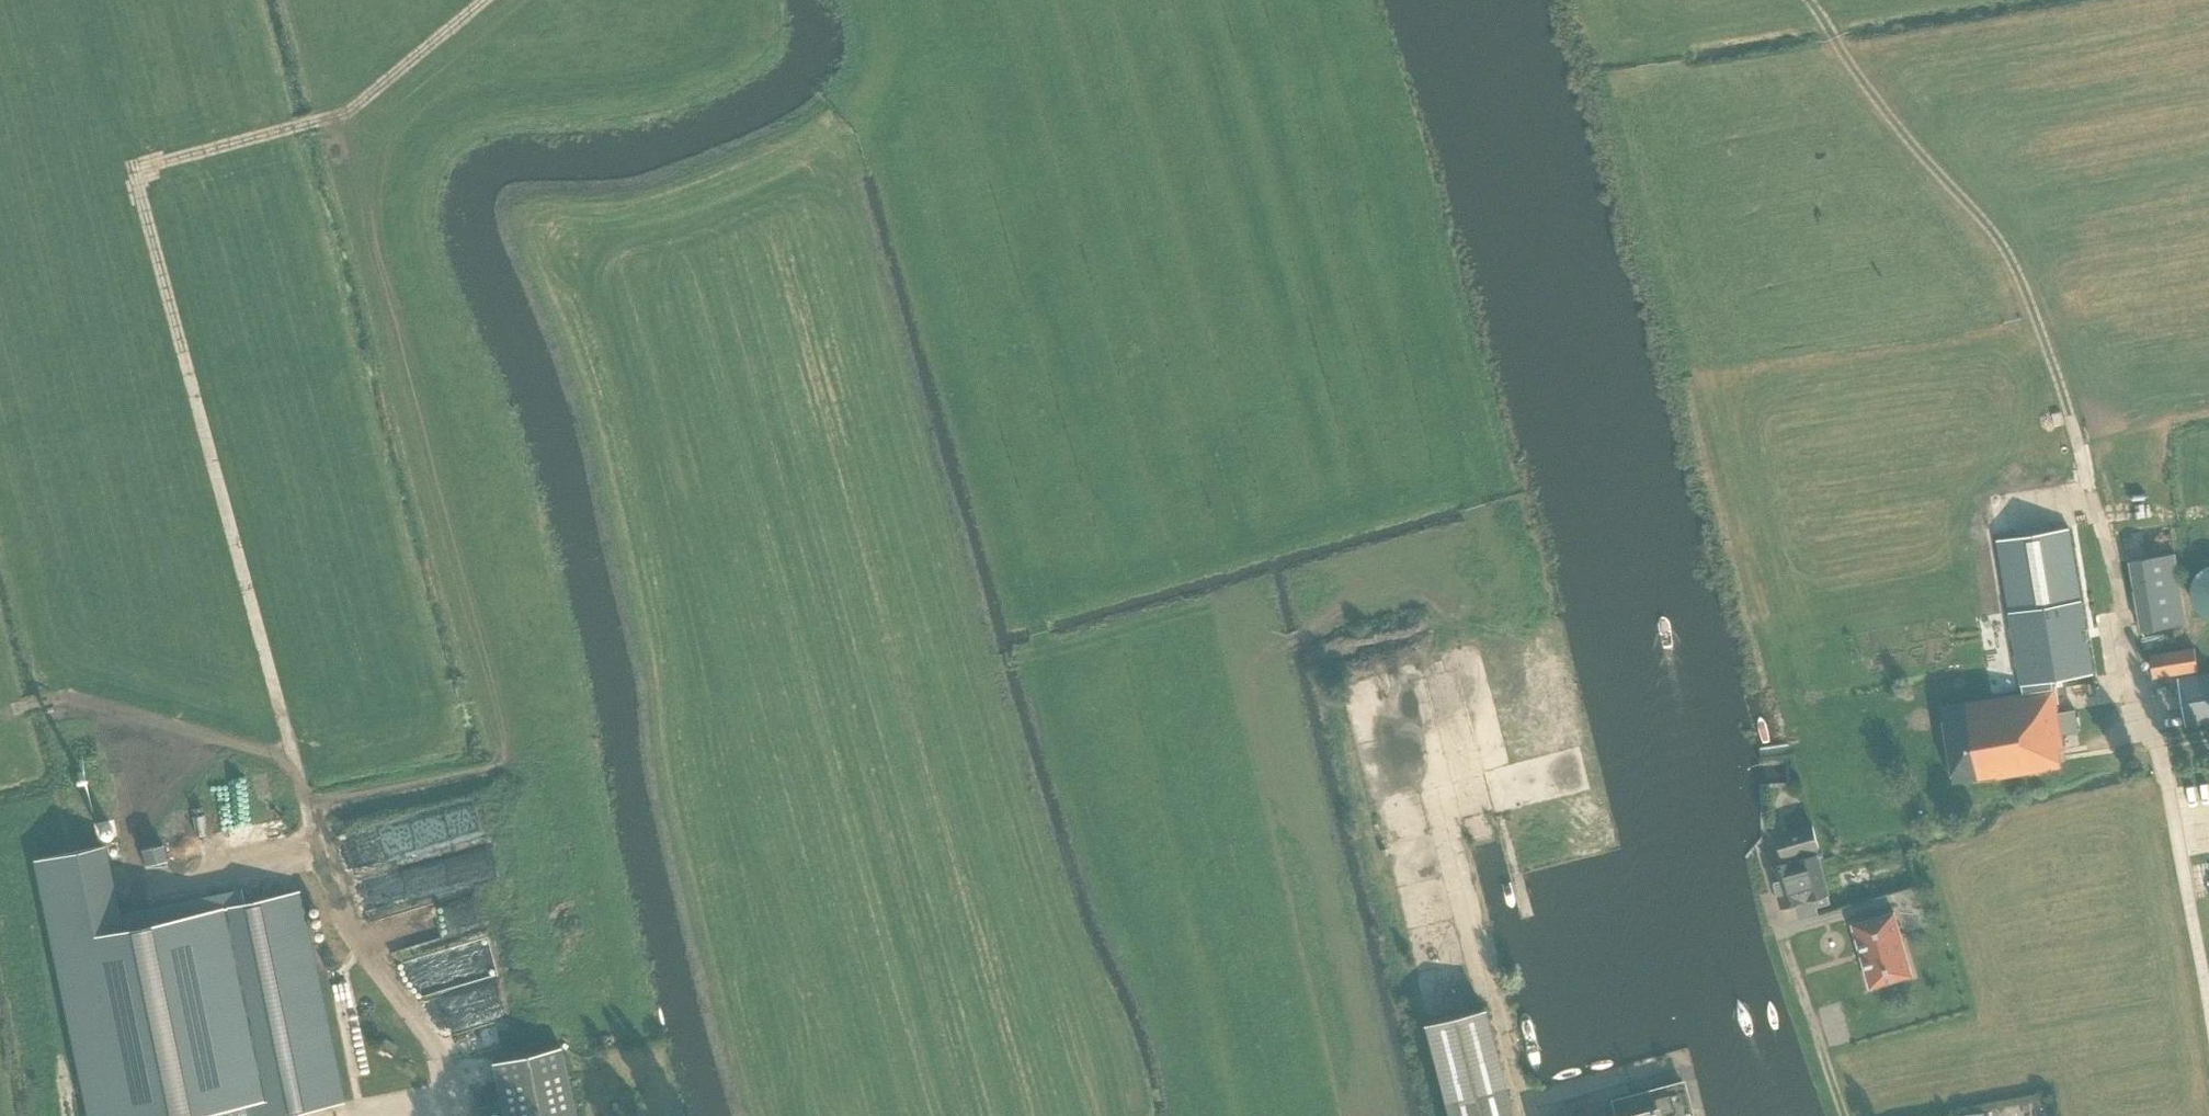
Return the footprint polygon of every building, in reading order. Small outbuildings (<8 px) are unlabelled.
[(2074,709),(2057,712),(2054,688),(2053,689),(2052,680),(2093,673),(2068,528),(1996,540),(2021,685),(2045,681),(2047,689),(1941,707),(1953,782),(1973,779),(1973,782),(2061,768),(2058,750),(2063,749),(2061,735),(2078,732),(2074,709)] [(2173,552),(2129,560),(2141,630),(2185,622),(2173,552)] [(2208,562),(2203,564),(2198,567),(2194,571),(2191,576),(2189,581),(2188,586),(2187,591),(2188,597),(2189,602),(2191,607),(2194,611),(2198,615),(2203,618),(2208,620),(2208,621),(2208,562)] [(2148,655),(2152,679),(2198,671),(2194,647),(2148,655)] [(2177,677),(2185,726),(2208,722),(2208,672),(2177,677)] [(1579,748),(1493,770),(1504,812),(1590,790),(1579,748)] [(1819,849),(1811,824),(1775,834),(1782,860),(1819,849)] [(248,1115),(275,1115),(342,1102),(298,892),(118,930),(102,852),(38,865),(91,1115),(181,1115),(245,1102),(248,1115)] [(1802,902),(1802,901),(1813,898),(1816,907),(1830,903),(1817,856),(1792,863),(1791,863),(1770,869),(1781,908),(1802,902)] [(1870,988),(1912,975),(1894,912),(1852,924),(1870,988)] [(1483,1008),(1423,1024),(1446,1115),(1510,1115),(1483,1008)] [(492,1062),(504,1115),(575,1115),(560,1047),(492,1062)] [(1682,1082),(1612,1101),(1616,1115),(1691,1115),(1682,1082)]
